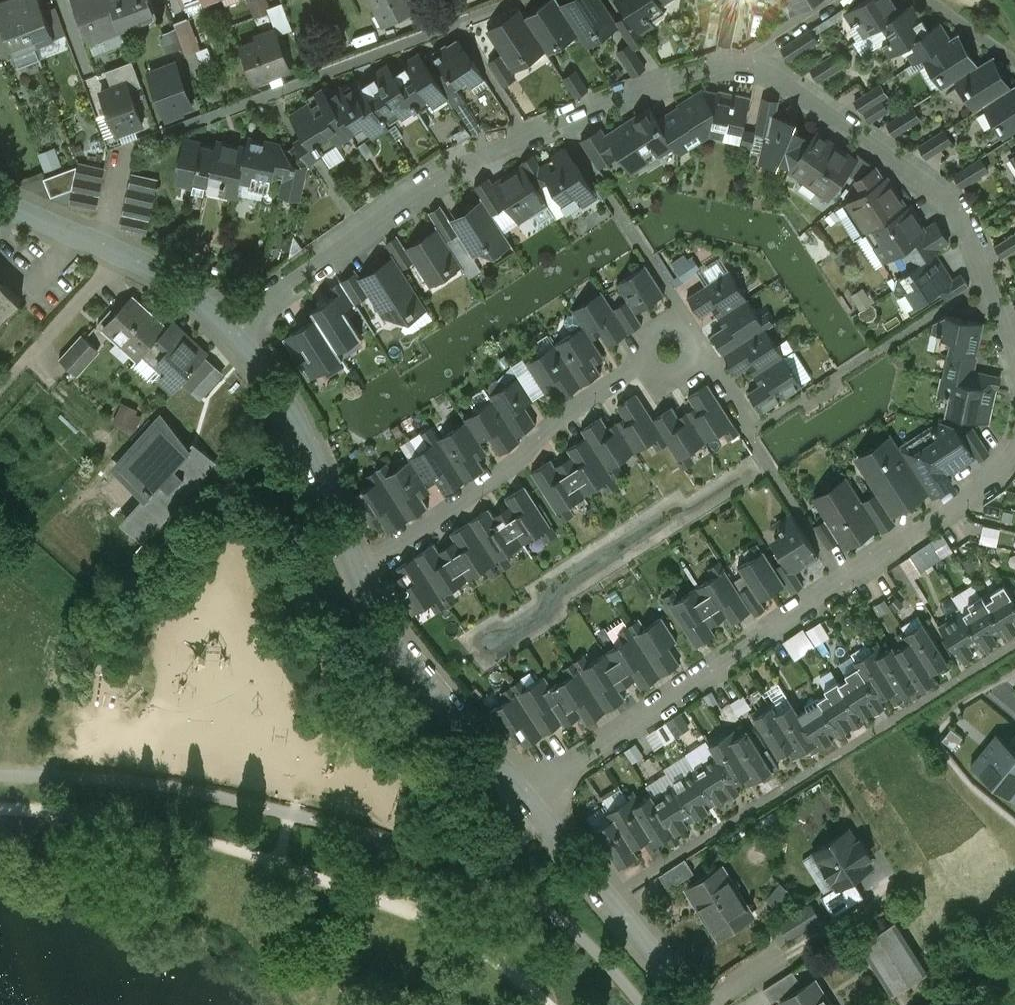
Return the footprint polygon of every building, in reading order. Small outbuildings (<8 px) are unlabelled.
[(5,0),(7,6),(0,9),(0,17),(3,27),(14,54),(34,47),(17,0),(7,0),(5,0)] [(34,47),(55,39),(45,11),(41,0),(17,0),(34,47)] [(74,1),(90,41),(120,29),(109,0),(77,0),(74,1)] [(120,29),(140,21),(138,16),(154,10),(151,0),(109,0),(120,29)] [(273,10),(269,0),(249,0),(257,17),(273,10)] [(412,0),(371,0),(375,9),(379,7),(386,22),(416,8),(412,0)] [(556,0),(555,0),(541,9),(540,7),(524,18),(540,44),(542,46),(545,51),(556,44),(556,45),(562,41),(558,36),(573,26),(562,9),(556,0)] [(562,9),(573,26),(581,39),(593,32),(594,34),(615,21),(601,0),(576,0),(562,9)] [(627,14),(641,35),(642,35),(654,26),(647,15),(661,6),(658,0),(617,0),(627,14)] [(807,9),(821,0),(802,0),(807,9)] [(844,14),(852,26),(855,24),(863,36),(872,30),(902,11),(894,0),(866,0),(844,14)] [(902,11),(872,30),(889,57),(907,46),(917,61),(926,55),(951,39),(940,22),(928,30),(912,5),(902,11)] [(66,35),(56,7),(45,11),(55,39),(66,35)] [(519,11),(487,32),(501,54),(500,55),(509,67),(542,46),(540,44),(524,18),(519,11)] [(641,35),(627,14),(616,22),(631,45),(633,49),(645,41),(642,35),(641,35)] [(734,47),(739,17),(726,15),(721,45),(734,47)] [(188,18),(174,23),(186,54),(199,49),(188,18)] [(3,27),(0,28),(0,53),(2,59),(14,54),(3,27)] [(810,30),(782,48),(790,60),(818,43),(810,30)] [(277,35),(240,49),(253,82),(284,71),(278,54),(283,52),(277,35)] [(977,67),(957,36),(951,39),(926,55),(946,86),(960,78),(977,67)] [(471,61),(457,40),(456,40),(454,41),(453,43),(453,44),(448,47),(446,44),(432,52),(444,71),(434,78),(443,92),(453,107),(465,99),(459,89),(479,76),(480,72),(472,60),(471,61)] [(633,49),(631,45),(619,53),(633,75),(645,68),(633,49)] [(839,51),(811,69),(819,81),(847,63),(839,51)] [(418,53),(403,63),(406,67),(394,75),(412,103),(416,110),(443,92),(434,78),(418,53)] [(509,67),(500,55),(488,62),(503,85),(515,77),(509,67)] [(977,67),(960,78),(979,109),(985,105),(1012,88),(992,58),(977,67)] [(106,70),(112,89),(128,84),(131,91),(142,86),(133,61),(106,70)] [(176,65),(150,75),(165,116),(192,106),(176,65)] [(588,90),(575,69),(562,78),(576,99),(588,90)] [(390,70),(377,78),(376,77),(362,86),(382,118),(384,121),(412,103),(394,75),(390,70)] [(353,137),(382,118),(362,86),(358,81),(342,92),(344,94),(331,103),(352,135),(353,137)] [(131,91),(128,84),(112,89),(102,93),(116,134),(143,125),(131,91)] [(879,85),(857,99),(865,113),(887,98),(879,85)] [(985,105),(1005,137),(1014,131),(1014,86),(1012,88),(985,105)] [(704,98),(695,103),(693,101),(688,100),(684,102),(683,107),(680,109),(697,135),(704,136),(713,131),(714,126),(741,132),(741,133),(743,133),(751,97),(720,90),(718,100),(704,98)] [(325,94),(317,99),(319,101),(313,105),(310,101),(294,112),(307,133),(319,151),(319,150),(322,149),(320,147),(333,139),(337,145),(352,135),(331,103),(325,94)] [(659,122),(649,107),(629,121),(629,122),(607,137),(618,155),(623,152),(627,158),(626,159),(625,161),(625,163),(625,165),(626,166),(627,168),(628,169),(630,170),(633,171),(636,170),(638,168),(639,167),(640,165),(640,163),(639,160),(654,151),(659,159),(676,148),(659,122)] [(912,108),(888,123),(896,136),(920,121),(912,108)] [(680,109),(659,122),(676,148),(697,135),(680,109)] [(771,117),(759,114),(755,132),(767,135),(771,117)] [(787,120),(771,117),(767,135),(761,162),(778,166),(780,160),(791,167),(809,141),(793,129),(785,128),(787,120)] [(607,137),(602,129),(581,142),(597,168),(618,155),(607,137)] [(944,131),(919,146),(927,159),(951,143),(944,131)] [(319,151),(307,133),(294,142),(296,145),(308,165),(323,156),(319,150),(319,151)] [(203,145),(187,141),(178,182),(206,188),(208,180),(214,150),(203,148),(203,145)] [(791,167),(790,169),(803,179),(822,151),(809,141),(791,167)] [(286,151),(248,143),(246,151),(239,181),(265,186),(265,187),(271,188),(274,175),(274,171),(294,175),(296,165),(295,165),(286,151)] [(854,161),(828,143),(822,151),(803,179),(829,197),(839,182),(844,181),(847,177),(846,172),(854,161)] [(331,166),(347,158),(340,144),(324,152),(331,166)] [(246,151),(216,145),(214,150),(208,180),(221,183),(219,196),(235,199),(239,181),(246,151)] [(296,165),(294,175),(274,171),(274,175),(283,177),(279,195),(301,200),(308,165),(296,145),(286,151),(295,165),(296,165)] [(47,171),(65,164),(58,146),(41,153),(47,171)] [(593,190),(567,150),(541,167),(539,168),(548,181),(565,208),(593,190)] [(548,181),(539,168),(541,167),(533,155),(521,163),(523,166),(524,167),(537,188),(548,181)] [(979,159),(955,175),(963,187),(987,172),(979,159)] [(104,168),(78,162),(77,167),(75,177),(101,182),(104,168)] [(524,167),(523,166),(493,185),(495,189),(496,189),(507,206),(518,222),(547,203),(537,188),(524,167)] [(77,167),(44,179),(51,198),(72,190),(75,177),(77,167)] [(876,167),(856,180),(865,194),(885,181),(876,167)] [(158,179),(132,174),(129,188),(155,194),(158,179)] [(101,182),(75,177),(72,190),(98,196),(101,182)] [(495,189),(493,185),(488,178),(474,187),(483,200),(484,201),(493,215),(507,206),(496,189),(495,189)] [(885,181),(865,194),(866,195),(851,205),(868,232),(873,229),(905,208),(887,180),(885,181)] [(155,194),(129,188),(126,202),(152,207),(155,194)] [(98,196),(72,190),(69,205),(95,210),(98,196)] [(483,200),(451,221),(454,226),(453,226),(458,233),(471,254),(485,244),(488,248),(489,247),(497,249),(509,241),(493,215),(484,201),(483,200)] [(152,207),(126,202),(124,215),(150,221),(152,207)] [(453,226),(454,226),(451,221),(441,206),(429,214),(441,232),(446,241),(458,233),(453,226)] [(905,208),(873,229),(891,258),(909,247),(929,234),(919,218),(916,220),(908,207),(905,208)] [(150,221),(124,215),(121,230),(146,235),(150,221)] [(929,234),(909,247),(919,263),(926,258),(948,244),(938,228),(929,234)] [(441,232),(424,243),(423,240),(407,250),(414,261),(428,283),(460,263),(446,241),(441,232)] [(996,247),(1003,258),(1014,251),(1014,234),(996,247)] [(407,250),(398,237),(386,244),(398,263),(399,264),(402,269),(414,261),(407,250)] [(678,286),(702,272),(690,252),(666,266),(678,286)] [(968,287),(960,275),(948,283),(939,268),(934,271),(926,258),(919,263),(896,277),(894,289),(898,297),(907,291),(915,305),(939,290),(946,301),(968,287)] [(889,276),(899,273),(895,259),(884,262),(889,276)] [(391,272),(384,277),(380,271),(363,282),(357,271),(341,282),(355,304),(369,295),(377,308),(408,316),(425,305),(402,269),(399,264),(398,263),(389,268),(391,272)] [(646,265),(617,284),(627,301),(635,314),(665,295),(646,265)] [(729,270),(687,297),(700,318),(718,306),(724,315),(747,300),(729,270)] [(22,302),(0,281),(0,324),(22,302)] [(355,304),(341,282),(329,289),(334,297),(336,296),(345,310),(353,304),(354,305),(355,304)] [(861,308),(875,301),(867,286),(853,293),(861,308)] [(602,292),(573,310),(572,311),(582,327),(583,326),(588,334),(596,329),(608,346),(628,333),(613,309),(602,292)] [(345,310),(336,296),(334,297),(312,311),(343,359),(343,358),(339,352),(362,337),(345,310)] [(166,329),(131,298),(103,328),(116,339),(118,337),(141,357),(142,356),(166,329)] [(766,328),(747,300),(724,315),(729,323),(711,335),(724,355),(766,328)] [(635,314),(627,301),(613,309),(628,333),(642,325),(635,314)] [(316,318),(283,339),(293,355),(295,354),(294,354),(303,348),(310,359),(301,365),(301,364),(299,365),(309,381),(343,359),(312,311),(312,312),(316,318)] [(984,324),(945,316),(933,324),(931,334),(941,336),(944,339),(941,351),(951,353),(946,379),(971,385),(974,371),(977,356),(974,356),(977,340),(972,339),(973,332),(982,334),(984,324)] [(166,329),(142,356),(163,376),(160,379),(174,392),(185,381),(203,361),(207,356),(183,334),(171,324),(166,329)] [(582,327),(555,345),(581,386),(601,373),(594,362),(602,357),(588,334),(583,326),(582,327)] [(784,357),(766,328),(724,355),(737,375),(755,364),(760,372),(784,357)] [(82,334),(60,358),(72,370),(94,346),(82,334)] [(581,386),(555,345),(525,364),(544,393),(553,387),(561,399),(581,386)] [(784,357),(760,372),(766,380),(748,392),(761,413),(803,386),(784,357)] [(220,377),(203,361),(185,381),(202,397),(220,377)] [(1000,376),(974,371),(971,385),(977,386),(993,390),(997,390),(1000,376)] [(519,377),(489,396),(493,401),(493,400),(516,437),(517,436),(537,424),(525,406),(534,400),(519,377)] [(946,379),(942,378),(939,397),(950,399),(955,407),(954,414),(988,421),(989,419),(987,418),(991,402),(993,390),(977,386),(971,385),(946,379)] [(587,437),(568,449),(579,466),(563,476),(552,459),(532,472),(557,512),(614,476),(609,469),(662,435),(679,460),(734,424),(708,384),(688,397),(699,414),(683,424),(672,407),(654,419),(637,393),(616,407),(627,422),(611,432),(601,416),(582,429),(587,437)] [(493,401),(464,419),(466,423),(467,422),(480,443),(480,442),(488,437),(500,455),(520,441),(517,436),(516,437),(493,400),(493,401)] [(115,420),(134,433),(147,415),(127,402),(115,420)] [(466,423),(438,441),(465,482),(485,469),(473,451),(482,446),(480,442),(480,443),(467,422),(466,423)] [(973,455),(961,437),(962,437),(954,425),(938,422),(929,427),(933,433),(922,440),(925,445),(906,458),(909,463),(917,474),(936,462),(945,476),(946,477),(962,466),(960,463),(973,455)] [(176,442),(160,427),(150,437),(145,438),(136,448),(140,451),(124,469),(143,486),(142,488),(150,495),(129,518),(150,537),(200,482),(188,472),(187,473),(165,454),(176,442)] [(430,429),(413,440),(421,452),(438,441),(430,429)] [(989,453),(974,429),(962,437),(961,437),(973,455),(977,461),(989,453)] [(421,452),(409,459),(410,461),(411,461),(425,483),(433,477),(445,495),(465,482),(438,441),(421,452)] [(886,441),(880,445),(879,449),(880,451),(871,457),(867,472),(863,474),(877,495),(890,515),(908,503),(905,498),(916,490),(917,487),(913,482),(919,478),(917,474),(909,463),(906,458),(895,442),(891,444),(889,442),(886,441)] [(425,483),(411,461),(410,461),(382,479),(408,521),(429,508),(417,490),(426,484),(425,484),(425,483)] [(945,476),(936,462),(917,474),(919,478),(919,479),(931,498),(951,485),(946,477),(945,476)] [(382,479),(353,498),(368,521),(377,516),(388,533),(408,521),(382,479)] [(863,504),(847,479),(813,500),(826,520),(840,541),(842,545),(866,530),(868,534),(878,527),(863,504)] [(461,551),(445,561),(435,545),(396,570),(406,587),(398,592),(413,615),(551,525),(525,487),(505,500),(516,516),(500,526),(489,509),(451,535),(461,551)] [(890,515),(877,495),(863,504),(878,527),(881,532),(895,523),(890,515)] [(819,557),(790,514),(776,523),(781,531),(778,545),(777,545),(788,562),(794,572),(795,572),(817,557),(817,558),(819,557)] [(840,541),(826,520),(814,528),(828,549),(840,541)] [(983,540),(997,543),(1000,528),(986,525),(983,540)] [(898,558),(906,576),(956,554),(948,536),(898,558)] [(758,544),(749,550),(754,558),(739,568),(750,586),(760,601),(761,601),(786,584),(765,551),(763,552),(758,544)] [(794,572),(788,562),(777,569),(786,584),(791,592),(803,585),(795,572),(794,572)] [(726,570),(669,606),(696,647),(716,634),(705,617),(721,607),(731,624),(752,611),(741,592),(726,570)] [(1005,584),(992,593),(994,597),(986,602),(989,606),(988,607),(1004,632),(1003,632),(1004,634),(1005,636),(1014,630),(1014,599),(1011,592),(1005,584)] [(760,601),(750,586),(741,592),(752,611),(755,617),(767,609),(761,601),(760,601)] [(1004,632),(988,607),(989,606),(986,602),(983,596),(969,605),(972,609),(964,614),(966,618),(965,618),(981,644),(980,644),(981,646),(983,648),(1004,634),(1003,632),(1004,632)] [(981,644),(965,618),(966,618),(964,614),(960,608),(946,616),(952,625),(942,631),(960,659),(981,646),(980,644),(981,644)] [(552,688),(552,689),(562,704),(561,704),(569,716),(577,711),(587,724),(626,699),(614,682),(630,671),(642,689),(680,664),(668,647),(677,641),(662,617),(552,688)] [(787,642),(797,657),(832,634),(821,618),(787,642)] [(893,647),(877,657),(873,650),(856,661),(880,700),(881,700),(896,691),(900,698),(916,687),(919,691),(936,680),(932,673),(947,663),(923,623),(905,635),(909,642),(896,651),(893,647)] [(880,700),(856,661),(855,662),(858,667),(846,675),(851,683),(843,688),(842,689),(860,717),(861,717),(873,709),(876,713),(885,707),(881,700),(880,700)] [(545,677),(489,713),(505,736),(513,731),(525,748),(563,723),(553,709),(561,704),(562,704),(552,689),(552,688),(545,677)] [(839,682),(825,690),(830,698),(822,703),(821,704),(839,732),(853,724),(852,722),(860,717),(842,689),(843,688),(839,682)] [(741,713),(754,706),(746,694),(734,701),(741,713)] [(802,718),(792,703),(776,714),(772,707),(754,718),(779,757),(795,747),(799,755),(815,744),(818,748),(833,739),(832,737),(839,732),(821,704),(822,703),(818,696),(804,705),(810,713),(802,718)] [(651,732),(660,747),(693,727),(685,713),(651,732)] [(860,717),(852,722),(853,724),(855,728),(865,722),(861,717),(860,717)] [(748,732),(732,742),(727,735),(709,746),(713,753),(714,752),(735,785),(735,784),(750,775),(755,782),(773,771),(748,732)] [(997,736),(971,767),(1014,802),(1014,739),(1009,746),(997,736)] [(735,785),(714,752),(713,753),(701,760),(706,769),(698,774),(697,774),(715,803),(728,795),(729,794),(728,792),(737,787),(735,784),(735,785)] [(698,774),(694,767),(680,776),(686,784),(678,789),(673,782),(659,791),(665,799),(656,805),(651,796),(634,808),(629,800),(608,812),(613,820),(596,831),(619,868),(639,855),(634,848),(651,837),(655,845),(688,824),(687,823),(709,809),(708,808),(715,803),(697,774),(698,774)] [(737,787),(728,792),(729,794),(728,795),(730,798),(740,792),(737,787)] [(849,831),(815,853),(837,889),(872,867),(867,859),(870,857),(861,842),(857,844),(849,831)] [(685,860),(660,876),(668,890),(694,873),(685,860)] [(721,868),(689,889),(718,935),(735,924),(732,919),(748,910),(721,868)] [(812,905),(800,913),(809,927),(821,920),(812,905)] [(800,913),(781,925),(789,939),(809,927),(800,913)] [(895,923),(860,945),(892,997),(928,974),(895,923)] [(793,972),(764,990),(772,1003),(801,985),(793,972)] [(781,1003),(783,1004),(829,1004),(814,982),(781,1003)]
